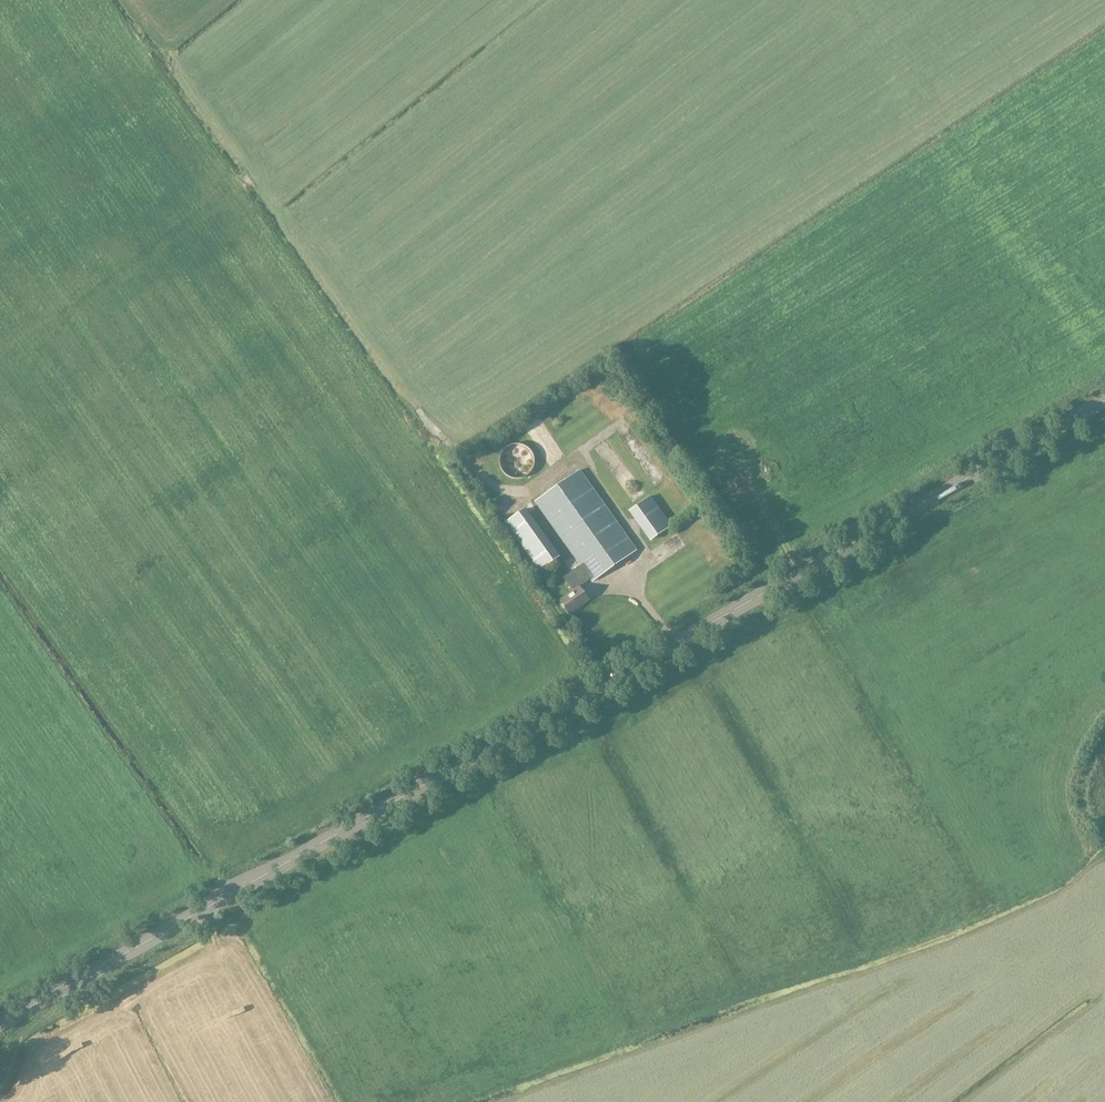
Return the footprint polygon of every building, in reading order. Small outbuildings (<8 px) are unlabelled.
[(525,424),(528,438),(535,436),(534,430),(539,429),(537,421),(525,424)] [(572,591),(558,600),(568,614),(587,599),(578,587),(589,579),(591,582),(635,550),(577,470),(533,501),(579,565),(562,578),(572,591)] [(649,498),(628,512),(648,540),(669,526),(649,498)] [(523,509),(504,523),(538,571),(558,557),(523,509)] [(229,1010),(223,1012),(226,1020),(232,1017),(229,1010)]
